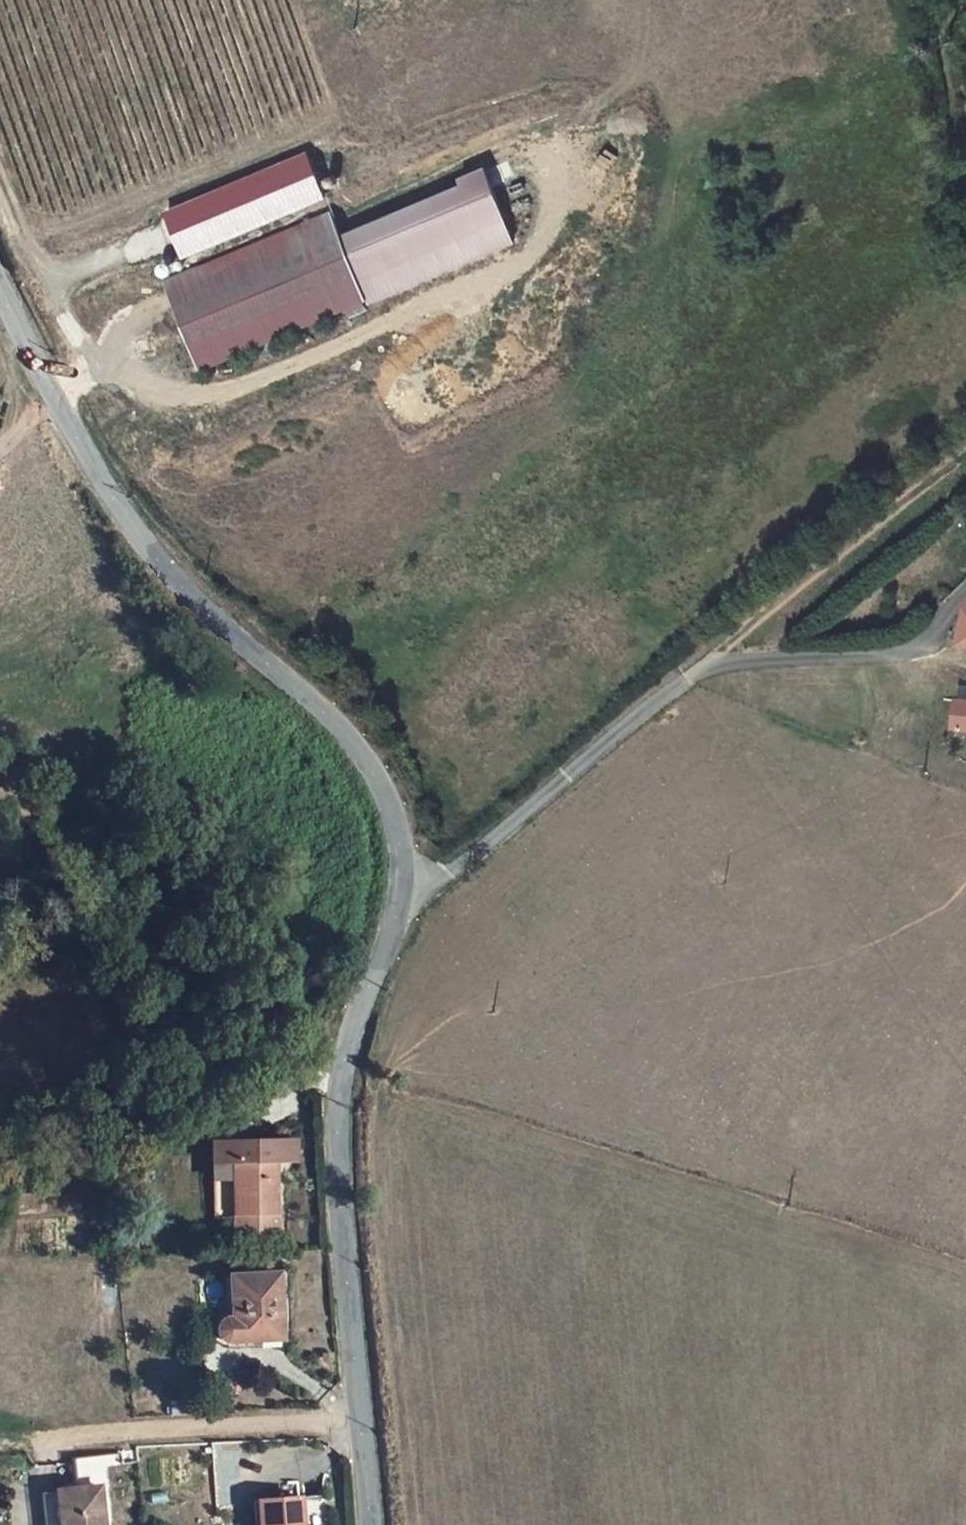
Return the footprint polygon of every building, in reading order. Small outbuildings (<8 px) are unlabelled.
[(183,250),(326,203),(312,162),(170,209),(183,250)] [(210,286),(181,299),(187,312),(226,400),(391,328),(352,240),(216,299),(210,286)] [(964,647),(965,647),(965,602),(962,601),(952,647),(964,647)] [(960,685),(954,728),(965,730),(965,687),(960,685)] [(237,1131),(239,1222),(279,1221),(276,1130),(237,1131)] [(285,1326),(277,1263),(230,1268),(233,1311),(230,1312),(225,1315),(222,1319),(222,1325),(225,1329),(229,1332),(285,1326)] [(58,1524),(102,1524),(99,1485),(55,1487),(58,1524)] [(261,1512),(262,1524),(326,1524),(324,1505),(261,1512)]
